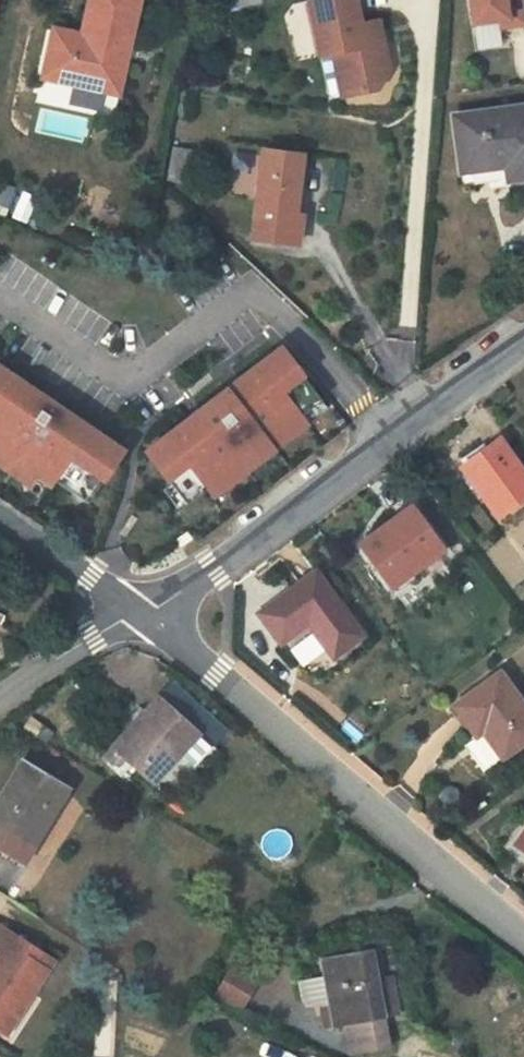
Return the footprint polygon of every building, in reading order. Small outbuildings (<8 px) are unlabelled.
[(128,48),(139,0),(88,0),(80,36),(76,34),(65,84),(108,94),(119,46),(128,48)] [(312,3),(324,59),(337,57),(343,80),(353,78),(357,98),(382,92),(391,76),(385,45),(375,47),(370,24),(362,26),(357,0),(328,0),(312,3)] [(474,24),(509,19),(510,27),(523,25),(523,5),(523,0),(471,0),(474,24)] [(380,22),(370,24),(375,47),(385,45),(380,22)] [(76,34),(53,29),(41,79),(65,84),(76,34)] [(117,96),(128,48),(119,46),(108,94),(117,96)] [(347,100),(357,98),(353,78),(343,80),(347,100)] [(455,116),(461,167),(506,161),(508,180),(523,177),(523,106),(455,116)] [(196,150),(175,146),(169,181),(190,184),(196,150)] [(303,156),(263,149),(252,238),(289,243),(290,235),(301,237),(304,215),(296,214),(303,156)] [(290,235),(289,243),(300,244),(301,237),(290,235)] [(277,344),(141,446),(166,479),(179,498),(180,499),(200,484),(317,397),(277,344)] [(37,474),(52,484),(56,478),(64,467),(96,489),(124,448),(0,364),(0,449),(37,474)] [(317,397),(200,484),(207,493),(323,405),(317,397)] [(523,497),(523,474),(499,439),(462,465),(497,516),(523,497)] [(0,449),(0,462),(31,483),(37,474),(0,449)] [(96,489),(64,467),(56,478),(88,500),(96,489)] [(179,498),(166,479),(158,485),(172,503),(179,498)] [(391,587),(443,549),(412,507),(383,528),(386,533),(364,550),(391,587)] [(386,533),(383,528),(360,545),(364,550),(386,533)] [(188,530),(176,537),(180,547),(194,540),(188,530)] [(321,626),(315,631),(334,656),(362,634),(315,572),(260,614),(282,643),(309,623),(316,618),(321,626)] [(316,618),(309,623),(315,631),(321,626),(316,618)] [(523,740),(523,705),(500,672),(454,706),(476,736),(483,731),(501,757),(523,740)] [(160,699),(199,733),(213,718),(175,684),(160,699)] [(133,765),(152,782),(154,784),(200,734),(199,733),(160,699),(159,697),(113,747),(133,765)] [(37,736),(44,726),(30,717),(23,727),(37,736)] [(133,765),(113,747),(102,759),(121,777),(133,765)] [(25,861),(68,790),(20,763),(0,796),(0,847),(25,861)] [(515,843),(523,849),(523,829),(515,843)] [(0,926),(0,953),(1,954),(0,955),(0,1031),(24,996),(29,999),(48,970),(35,961),(40,951),(0,926)] [(384,1018),(398,1015),(391,976),(382,978),(376,949),(321,959),(325,977),(329,1003),(334,1027),(345,1025),(351,1054),(389,1047),(384,1018)] [(54,960),(40,951),(35,961),(48,970),(54,960)] [(216,991),(237,1006),(255,982),(234,967),(216,991)] [(329,1003),(325,977),(298,982),(301,1000),(307,1006),(319,1005),(329,1003)] [(6,1035),(29,999),(24,996),(0,1031),(6,1035)] [(334,1027),(329,1003),(319,1005),(324,1028),(334,1027)]
